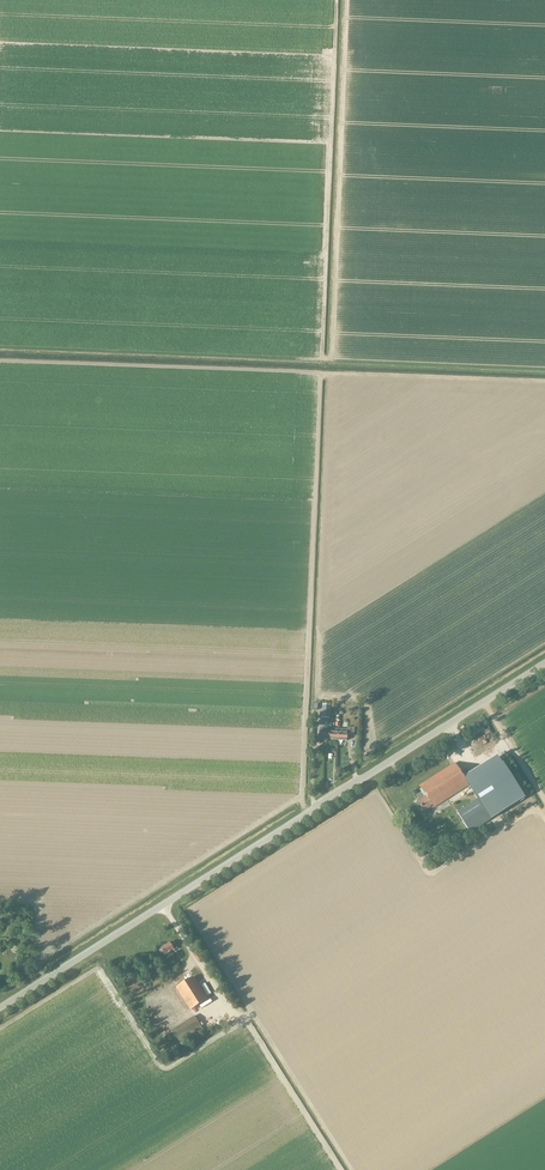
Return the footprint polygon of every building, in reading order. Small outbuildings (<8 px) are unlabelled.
[(330,718),(330,709),(327,708),(327,705),(322,704),(321,718),(330,718)] [(320,731),(320,739),(329,740),(329,732),(330,727),(324,727),(324,728),(321,728),(320,731)] [(338,732),(338,740),(346,741),(346,733),(353,734),(354,727),(346,727),(346,729),(339,729),(338,732)] [(338,740),(338,732),(329,732),(329,740),(338,740)] [(489,749),(478,756),(487,770),(498,763),(489,749)] [(432,808),(469,785),(455,763),(419,786),(426,797),(417,802),(424,812),(431,807),(432,808)] [(491,820),(524,798),(511,778),(478,799),(491,820)] [(416,798),(419,801),(425,797),(423,793),(416,798)] [(457,812),(470,832),(491,820),(478,799),(457,812)] [(178,949),(176,946),(173,941),(170,943),(160,949),(165,955),(173,950),(174,952),(178,949)] [(190,1010),(207,1000),(193,977),(176,988),(190,1010)]
